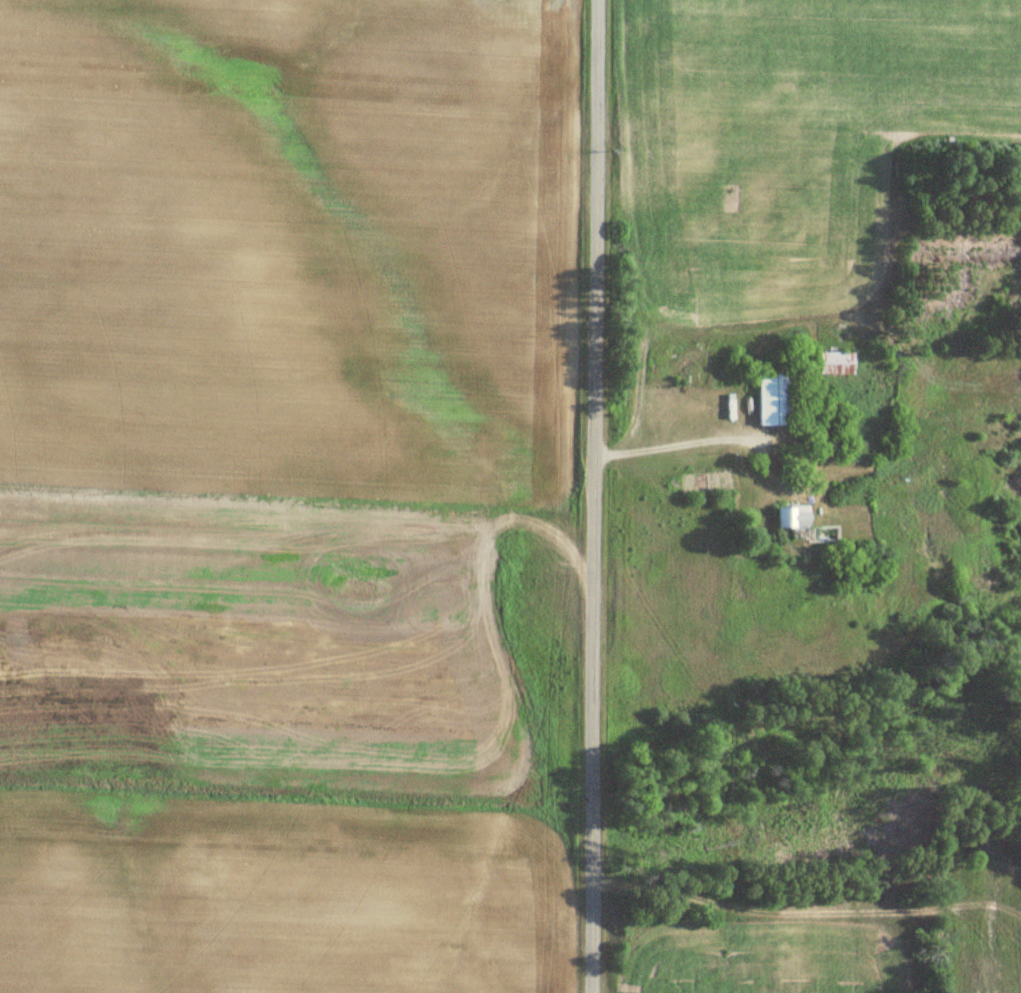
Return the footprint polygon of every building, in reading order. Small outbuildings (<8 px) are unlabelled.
[(850,354),(814,354),(814,376),(850,376),(850,354)] [(783,428),(783,375),(752,375),(752,428),(783,428)] [(770,530),(804,530),(804,508),(770,508),(770,530)]
